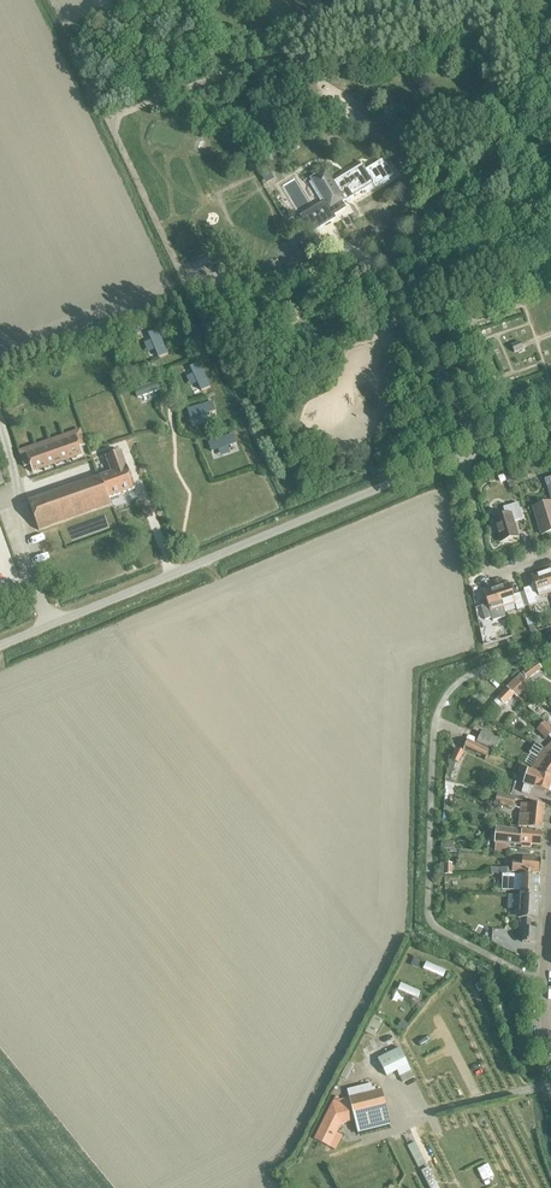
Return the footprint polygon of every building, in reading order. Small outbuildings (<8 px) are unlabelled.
[(294,90),(303,110),(319,103),(310,82),(294,90)] [(372,186),(390,175),(380,159),(362,170),(359,165),(331,181),(323,169),(313,175),(314,178),(310,181),(324,206),(301,219),(308,231),(329,219),(327,214),(341,206),(339,203),(370,183),(372,186)] [(291,241),(298,237),(293,228),(286,233),(291,241)] [(511,345),(514,353),(523,349),(520,342),(511,345)] [(26,454),(32,472),(81,454),(75,436),(26,454)] [(28,502),(39,532),(112,506),(110,500),(136,491),(122,453),(106,459),(111,473),(28,502)] [(541,535),(550,532),(550,502),(533,508),(541,535)] [(493,520),(500,543),(518,537),(514,522),(523,519),(518,503),(503,508),(505,516),(493,520)] [(550,593),(544,572),(531,576),(534,586),(523,590),(529,606),(536,603),(535,599),(550,593)] [(496,588),(502,608),(515,604),(517,610),(524,608),(519,594),(513,596),(509,584),(496,588)] [(490,612),(502,608),(496,588),(483,592),(487,604),(480,607),(485,621),(492,618),(490,612)] [(522,673),(527,680),(542,669),(537,662),(522,673)] [(509,685),(506,688),(514,695),(517,698),(519,695),(530,685),(520,675),(509,685)] [(506,688),(497,697),(505,704),(514,695),(506,688)] [(544,723),(537,730),(545,739),(550,734),(550,731),(544,723)] [(477,742),(495,751),(500,740),(481,732),(477,742)] [(545,739),(543,741),(548,746),(547,748),(550,751),(550,752),(550,734),(545,739)] [(465,747),(487,757),(489,751),(468,741),(465,747)] [(536,743),(529,753),(537,758),(531,770),(537,772),(538,773),(550,779),(550,752),(536,743)] [(451,760),(457,764),(463,753),(456,749),(451,760)] [(538,773),(537,772),(531,770),(536,773),(529,771),(524,785),(548,793),(550,784),(550,783),(550,779),(538,773)] [(495,803),(513,807),(515,799),(497,795),(495,803)] [(530,804),(521,803),(519,827),(541,830),(544,806),(530,804)] [(530,845),(540,846),(541,832),(523,831),(497,828),(494,852),(506,853),(507,845),(521,846),(521,847),(530,848),(530,845)] [(513,873),(539,874),(540,864),(541,861),(541,859),(522,858),(522,863),(513,862),(513,869),(513,873)] [(513,873),(513,869),(500,868),(500,876),(499,890),(519,890),(519,896),(538,897),(539,877),(539,874),(513,873)] [(537,920),(538,897),(519,896),(519,929),(532,929),(532,927),(532,920),(536,920),(537,920)] [(532,929),(519,929),(519,930),(522,930),(522,942),(535,943),(535,930),(535,928),(532,927),(532,929)] [(399,1077),(410,1073),(401,1049),(379,1058),(387,1078),(398,1074),(399,1077)] [(374,1088),(372,1088),(371,1084),(347,1090),(349,1099),(339,1101),(338,1097),(335,1096),(314,1138),(336,1149),(342,1136),(335,1133),(341,1120),(352,1118),(355,1131),(388,1123),(381,1091),(375,1093),(374,1088)]
